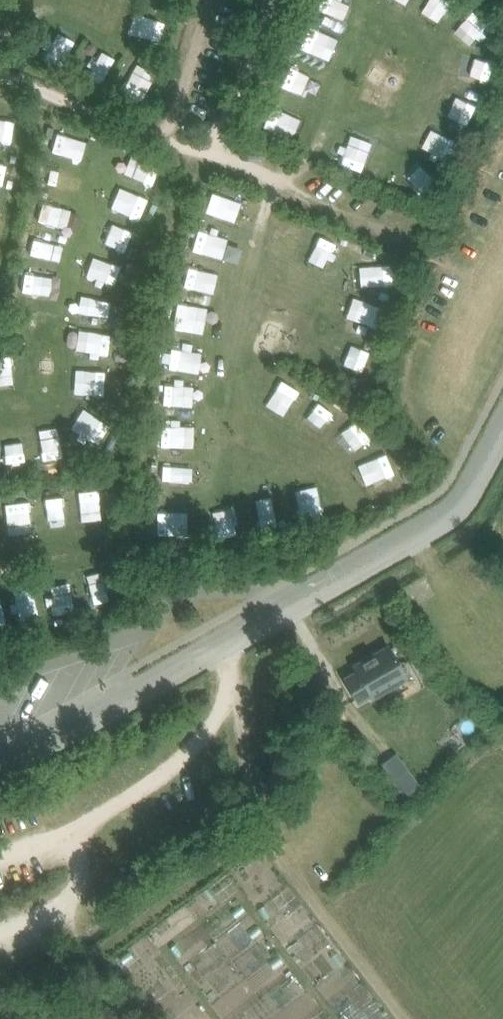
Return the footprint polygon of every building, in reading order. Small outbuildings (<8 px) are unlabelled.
[(334,6),(322,0),(306,0),(301,11),(326,23),(334,6)] [(441,0),(415,0),(407,11),(424,24),(441,0)] [(146,41),(149,16),(116,13),(113,37),(146,41)] [(474,16),(443,22),(447,44),(479,38),(474,16)] [(292,48),(309,60),(319,46),(301,34),(292,48)] [(96,69),(97,56),(83,54),(81,68),(96,69)] [(446,82),(479,83),(481,59),(447,57),(446,82)] [(135,91),(144,74),(115,59),(107,77),(135,91)] [(293,99),(300,80),(273,69),(266,88),(293,99)] [(437,96),(429,117),(459,128),(467,108),(437,96)] [(257,108),(249,128),(275,138),(283,117),(257,108)] [(420,129),(411,151),(440,163),(449,141),(420,129)] [(41,137),(35,157),(65,166),(72,147),(41,137)] [(328,147),(324,169),(347,173),(351,152),(328,147)] [(413,194),(427,183),(408,159),(394,170),(413,194)] [(135,192),(143,171),(114,160),(107,181),(135,192)] [(122,226),(132,202),(103,189),(92,213),(122,226)] [(209,223),(214,202),(193,197),(188,218),(209,223)] [(49,233),(54,213),(25,204),(19,224),(49,233)] [(86,223),(78,242),(110,255),(118,236),(86,223)] [(204,262),(209,239),(180,232),(175,256),(204,262)] [(11,261),(42,270),(49,242),(18,234),(11,261)] [(319,279),(328,247),(301,240),(293,272),(319,279)] [(71,257),(66,280),(99,287),(104,264),(71,257)] [(348,295),(380,284),(373,264),(341,275),(348,295)] [(197,298),(201,272),(171,267),(167,293),(197,298)] [(36,301),(39,281),(8,275),(4,295),(36,301)] [(90,327),(95,304),(66,297),(61,321),(90,327)] [(341,303),(334,324),(358,332),(365,311),(341,303)] [(190,332),(191,315),(176,314),(176,310),(163,310),(162,330),(190,332)] [(60,337),(60,358),(92,359),(92,338),(60,337)] [(151,341),(150,374),(184,376),(186,343),(151,341)] [(312,360),(344,372),(352,353),(320,341),(312,360)] [(263,368),(244,396),(269,412),(287,384),(263,368)] [(61,371),(60,395),(93,397),(94,372),(61,371)] [(147,382),(144,449),(173,450),(174,426),(166,426),(166,413),(180,414),(181,383),(147,382)] [(304,395),(286,421),(307,435),(325,409),(304,395)] [(75,414),(65,429),(95,448),(104,433),(75,414)] [(341,454),(357,429),(338,417),(322,442),(341,454)] [(21,430),(22,463),(46,462),(45,429),(21,430)] [(343,458),(358,488),(387,473),(371,443),(343,458)] [(143,469),(142,491),(173,493),(173,470),(143,469)] [(275,488),(281,506),(301,500),(295,482),(275,488)] [(25,532),(43,532),(42,489),(24,490),(25,532)] [(83,493),(61,493),(61,518),(84,518),(83,493)] [(240,515),(260,513),(258,497),(238,500),(240,515)] [(0,500),(0,530),(12,530),(12,500),(0,500)] [(196,511),(200,523),(218,519),(215,506),(196,511)] [(141,530),(169,529),(168,511),(141,512),(141,530)] [(89,578),(70,580),(73,610),(92,608),(89,578)] [(55,583),(38,585),(40,610),(57,609),(55,583)] [(5,610),(22,609),(21,592),(4,592),(5,610)] [(358,672),(345,679),(357,701),(370,694),(372,697),(406,677),(389,647),(354,667),(358,672)] [(397,756),(383,766),(404,794),(418,784),(397,756)]
